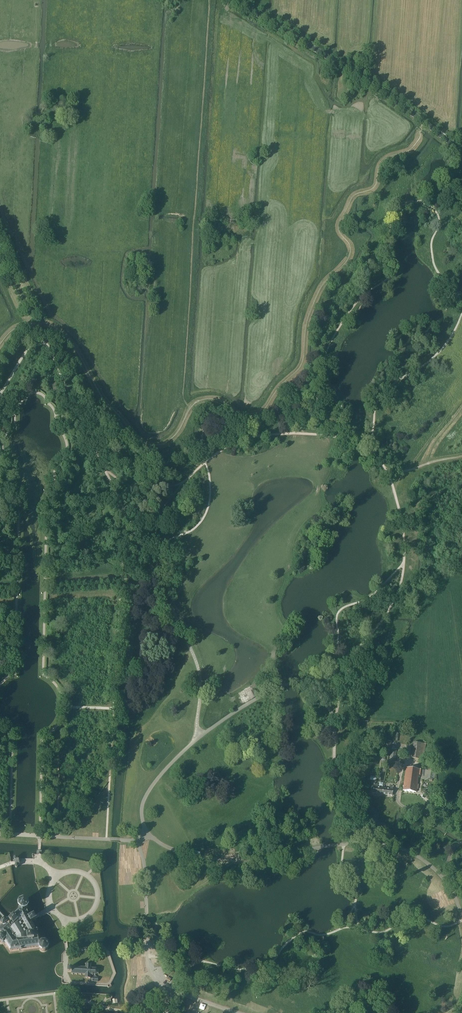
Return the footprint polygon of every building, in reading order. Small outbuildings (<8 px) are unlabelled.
[(421,760),(422,752),(423,743),(414,742),(412,758),(421,760)] [(418,774),(419,769),(406,768),(403,791),(416,792),(418,774)] [(372,793),(382,794),(383,788),(378,788),(378,785),(374,784),(372,793)] [(383,788),(382,794),(392,796),(393,787),(389,786),(389,789),(383,788)] [(2,926),(0,928),(0,944),(1,945),(1,944),(2,945),(3,945),(4,945),(5,945),(10,952),(19,951),(20,951),(21,952),(22,952),(22,951),(23,951),(23,950),(38,948),(39,951),(42,953),(45,953),(48,951),(49,948),(48,944),(45,942),(41,942),(40,943),(39,937),(38,937),(37,934),(38,934),(38,933),(38,932),(37,931),(36,931),(31,923),(36,920),(35,918),(34,916),(30,918),(29,916),(27,916),(28,915),(26,912),(26,913),(25,911),(27,910),(28,907),(28,904),(26,901),(22,901),(19,902),(19,903),(18,903),(18,904),(18,905),(17,905),(18,909),(19,909),(19,910),(18,911),(13,917),(10,920),(9,922),(7,923),(7,924),(4,921),(0,925),(2,926)] [(10,920),(0,910),(0,915),(7,923),(9,922),(10,920)] [(71,968),(68,968),(67,970),(67,972),(71,972),(71,974),(72,974),(72,975),(73,975),(73,974),(77,974),(76,975),(77,975),(77,974),(81,975),(85,975),(85,978),(84,978),(84,979),(85,978),(89,979),(90,979),(90,978),(92,978),(92,981),(91,981),(92,982),(92,981),(94,981),(94,982),(95,982),(95,981),(97,981),(97,982),(98,982),(98,981),(98,978),(98,977),(97,978),(96,978),(96,977),(96,976),(95,976),(95,975),(98,974),(99,974),(98,973),(98,971),(99,970),(98,970),(96,969),(96,968),(95,968),(95,969),(93,969),(93,968),(90,968),(91,965),(91,964),(90,965),(86,964),(85,964),(85,965),(85,968),(82,967),(81,966),(81,967),(78,967),(78,966),(77,966),(77,967),(73,967),(74,966),(73,966),(73,967),(71,967),(71,968)]
